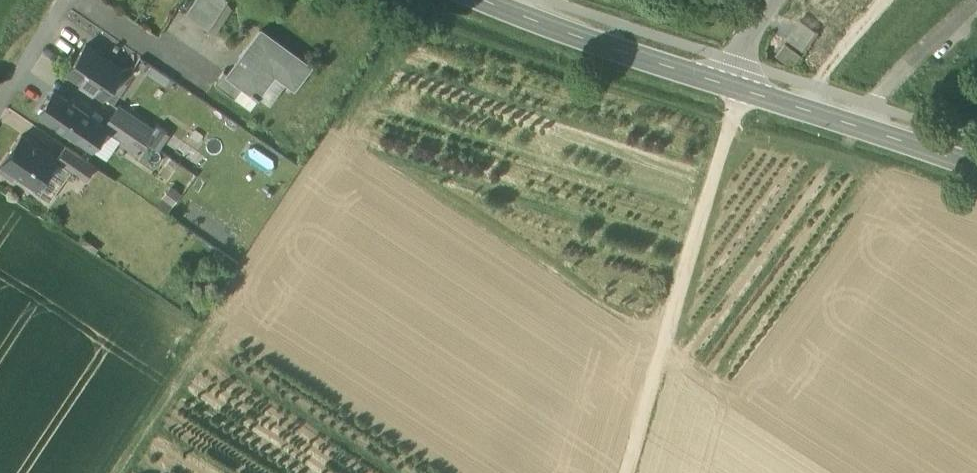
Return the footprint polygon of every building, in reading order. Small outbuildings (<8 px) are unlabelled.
[(208,30),(229,0),(199,0),(187,16),(208,30)] [(784,41),(800,53),(814,34),(798,22),(784,41)] [(243,91),(261,104),(263,101),(259,98),(277,74),(288,82),(286,84),(297,92),(314,68),(297,56),(295,59),(260,34),(246,54),(248,55),(232,78),(231,79),(245,89),(243,91)] [(799,54),(784,43),(775,55),(790,67),(799,54)] [(67,72),(103,97),(121,72),(86,47),(67,72)] [(217,86),(237,100),(243,91),(245,89),(231,79),(232,78),(225,73),(217,86)] [(105,128),(104,127),(53,91),(38,112),(91,149),(104,129),(105,128)] [(119,107),(111,118),(132,133),(140,122),(119,107)] [(104,129),(125,144),(132,133),(111,118),(104,127),(105,128),(104,129)] [(145,142),(132,133),(125,144),(137,153),(145,142)] [(36,187),(33,191),(48,201),(61,183),(46,172),(55,160),(56,159),(21,135),(0,165),(0,169),(12,177),(16,172),(36,187)] [(70,170),(85,180),(94,166),(65,146),(56,159),(55,160),(70,170)] [(46,172),(61,183),(70,170),(55,160),(46,172)]
